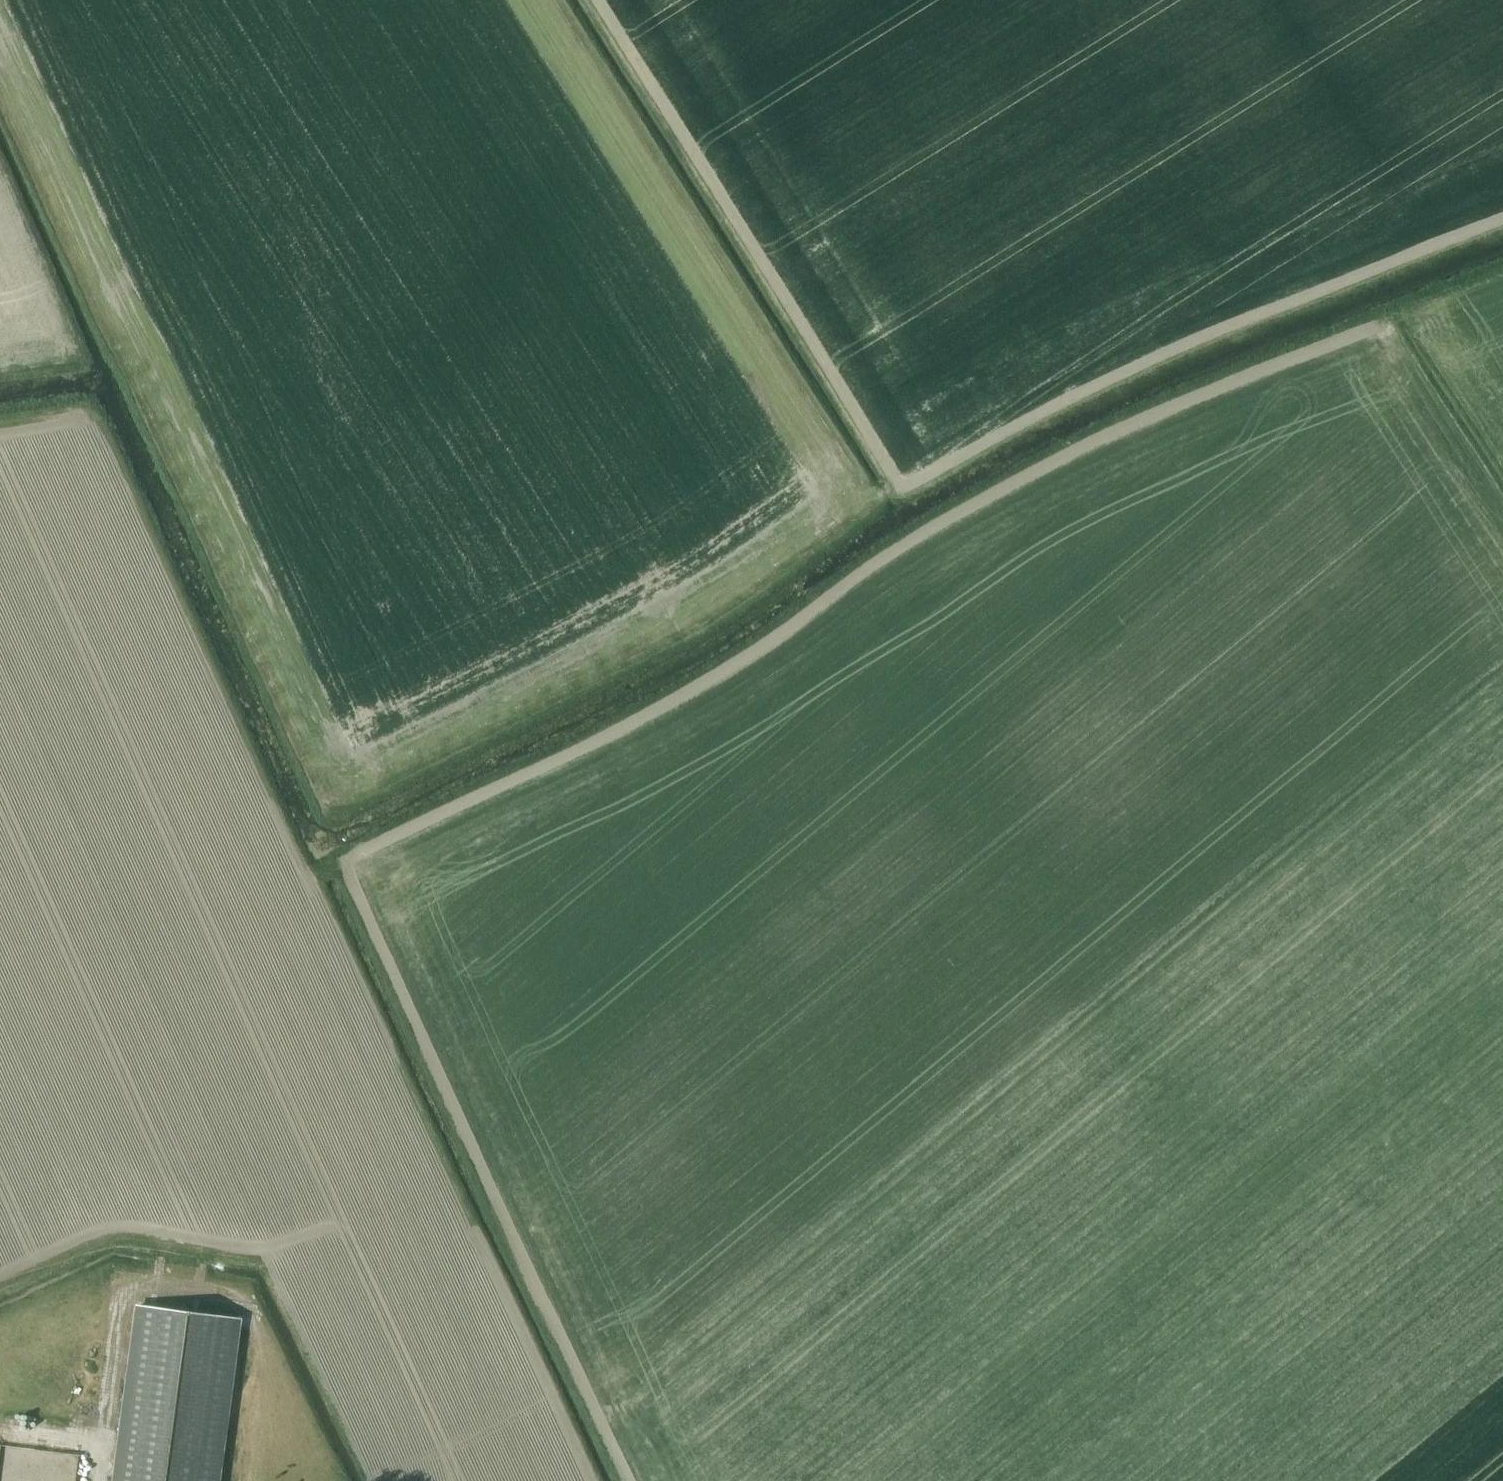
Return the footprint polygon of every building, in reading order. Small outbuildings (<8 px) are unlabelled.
[(241,1318),(135,1304),(113,1480),(220,1480),(241,1318)]
